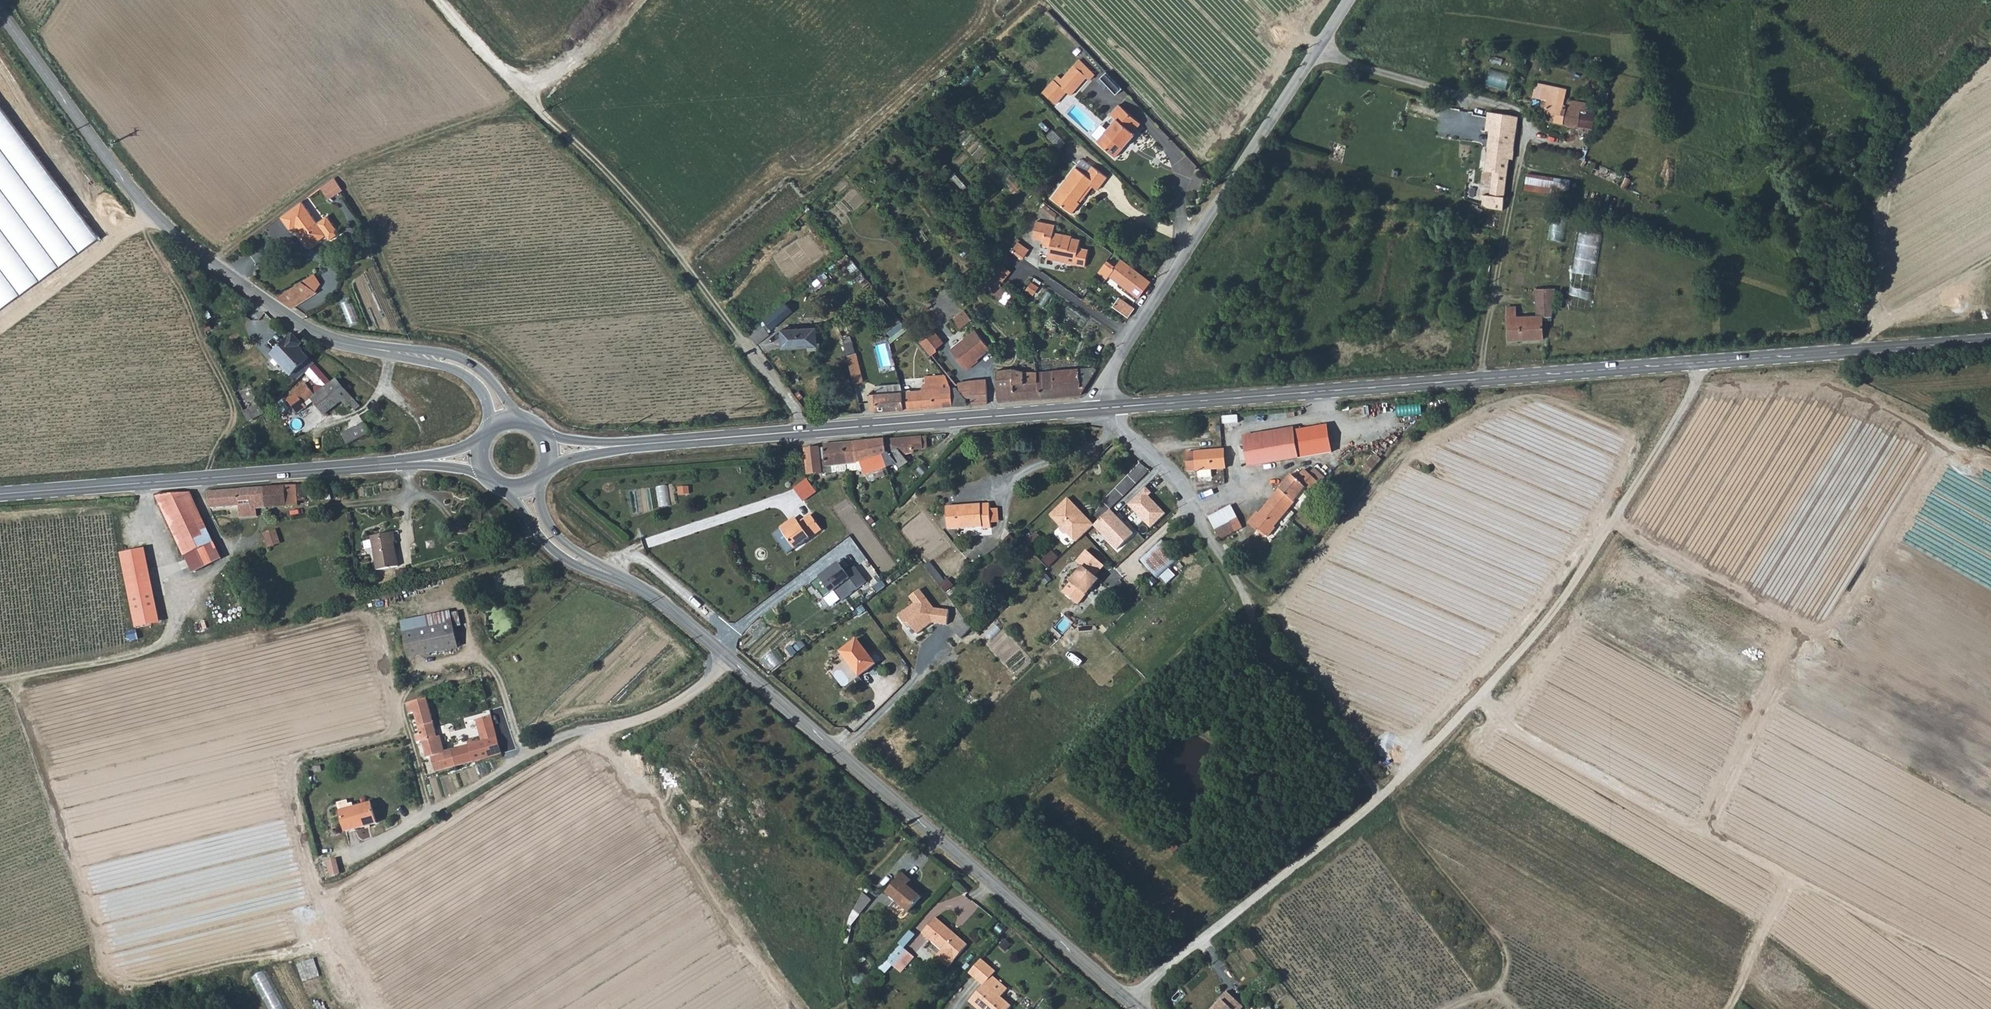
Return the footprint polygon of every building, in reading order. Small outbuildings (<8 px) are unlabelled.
[(1085,60),(1080,65),(1092,77),(1094,80),(1100,75),(1085,60)] [(1048,91),(1060,103),(1072,92),(1074,95),(1092,77),(1080,65),(1067,78),(1064,75),(1048,91)] [(1493,67),(1488,84),(1508,91),(1514,74),(1493,67)] [(1108,73),(1103,80),(1120,94),(1125,88),(1108,73)] [(1550,100),(1546,120),(1580,127),(1582,111),(1585,111),(1587,102),(1565,97),(1563,103),(1557,102),(1559,92),(1544,89),(1543,98),(1550,100)] [(99,238),(0,104),(0,309),(99,238)] [(1122,119),(1102,140),(1118,155),(1138,134),(1137,132),(1146,122),(1126,104),(1117,114),(1122,119)] [(1494,157),(1487,207),(1504,209),(1505,207),(1511,157),(1514,157),(1518,116),(1488,112),(1486,131),(1498,132),(1497,138),(1489,137),(1489,152),(1494,157)] [(1596,163),(1592,172),(1619,184),(1623,174),(1596,163)] [(1078,166),(1054,196),(1075,213),(1083,203),(1080,201),(1093,185),(1101,192),(1112,178),(1097,166),(1089,174),(1078,166)] [(1570,179),(1528,173),(1526,190),(1568,196),(1570,179)] [(323,187),(331,199),(346,190),(338,177),(323,187)] [(329,241),(338,234),(326,216),(317,223),(301,203),(281,218),(291,232),(297,228),(311,247),(325,236),(329,241)] [(1504,209),(1487,207),(1486,213),(1504,215),(1504,209)] [(1072,257),(1078,258),(1081,240),(1072,239),(1072,236),(1054,233),(1055,225),(1037,223),(1036,240),(1046,242),(1046,243),(1055,244),(1054,248),(1053,255),(1063,256),(1062,263),(1071,264),(1072,257)] [(1021,241),(1014,252),(1026,259),(1033,249),(1021,241)] [(1570,305),(1593,308),(1603,245),(1580,242),(1570,305)] [(1053,262),(1062,263),(1063,256),(1053,255),(1053,262)] [(1097,270),(1100,272),(1109,261),(1106,259),(1097,270)] [(1111,274),(1112,272),(1108,269),(1114,262),(1110,259),(1109,261),(1100,272),(1107,278),(1111,274)] [(1140,296),(1151,282),(1122,260),(1117,265),(1114,262),(1108,269),(1112,272),(1111,274),(1140,296)] [(999,300),(1007,288),(991,278),(983,287),(984,288),(990,293),(999,300)] [(1028,292),(1035,297),(1042,287),(1034,282),(1028,292)] [(302,283),(283,295),(276,298),(293,310),(317,293),(302,283)] [(990,293),(984,288),(979,294),(985,299),(990,293)] [(1542,317),(1552,315),(1556,288),(1537,288),(1537,316),(1517,317),(1516,306),(1509,307),(1510,341),(1543,339),(1542,322),(1542,317)] [(961,329),(972,319),(964,309),(953,319),(961,329)] [(274,319),(251,340),(262,353),(274,343),(281,351),(274,357),(296,382),(306,372),(314,366),(298,350),(302,345),(293,337),(289,341),(284,335),(286,334),(274,319)] [(1045,323),(1044,329),(1055,332),(1058,325),(1051,322),(1050,325),(1045,323)] [(823,349),(820,324),(816,325),(816,328),(782,331),(782,347),(811,346),(811,350),(823,349)] [(988,345),(973,327),(948,349),(961,364),(972,355),(974,358),(988,345)] [(925,351),(928,355),(943,342),(933,331),(923,340),(929,348),(925,351)] [(854,336),(846,338),(850,354),(859,352),(854,336)] [(974,358),(972,355),(961,364),(965,368),(975,359),(974,358)] [(359,406),(336,379),(331,384),(314,366),(306,372),(313,380),(307,385),(305,382),(295,391),(298,394),(288,402),(299,414),(307,407),(304,404),(311,398),(324,414),(339,401),(345,409),(350,404),(355,409),(359,406)] [(858,368),(851,370),(854,384),(862,382),(858,368)] [(1016,368),(995,370),(998,401),(1043,398),(1041,381),(1037,381),(1037,371),(1029,371),(1016,368)] [(1099,368),(1037,371),(1037,381),(1041,381),(1043,398),(1081,395),(1099,368)] [(247,424),(262,411),(241,369),(225,376),(247,424)] [(951,406),(950,395),(950,389),(944,375),(926,377),(927,384),(924,384),(924,391),(902,393),(904,410),(951,406)] [(953,382),(966,398),(966,405),(990,402),(987,378),(953,382)] [(951,406),(965,405),(964,398),(962,398),(954,388),(950,389),(950,395),(951,406)] [(904,410),(902,393),(868,395),(870,410),(876,412),(904,410)] [(362,423),(341,437),(352,453),(380,451),(373,437),(362,423)] [(1299,456),(1332,451),(1328,427),(1295,433),(1299,456)] [(1250,464),(1299,456),(1295,433),(1294,429),(1245,437),(1250,464)] [(922,438),(894,440),(894,450),(884,451),(885,455),(887,455),(890,466),(898,463),(901,468),(909,463),(921,459),(920,451),(923,451),(922,439),(922,438)] [(894,440),(883,441),(884,451),(894,450),(894,440)] [(885,455),(884,451),(883,441),(844,444),(846,465),(847,472),(864,471),(869,481),(873,482),(875,481),(875,479),(875,472),(890,466),(887,455),(885,455)] [(832,473),(832,467),(846,465),(844,444),(824,445),(824,448),(807,451),(809,475),(832,473)] [(1199,470),(1213,469),(1226,467),(1225,450),(1198,454),(1199,470)] [(1188,471),(1199,470),(1198,454),(1186,455),(1188,471)] [(1366,469),(1372,474),(1384,459),(1378,454),(1366,469)] [(1314,478),(1320,483),(1323,480),(1307,467),(1304,470),(1314,478)] [(1213,476),(1213,469),(1199,470),(1199,477),(1213,476)] [(1276,494),(1291,507),(1309,484),(1314,478),(1304,470),(1299,476),(1294,472),(1276,494)] [(810,479),(796,489),(806,502),(820,492),(810,479)] [(662,507),(673,505),(670,485),(659,487),(662,507)] [(299,504),(299,499),(306,498),(305,486),(253,490),(255,508),(299,504)] [(206,493),(207,508),(237,506),(238,518),(256,517),(255,508),(253,490),(206,493)] [(1291,507),(1276,494),(1261,512),(1277,525),(1291,507)] [(155,497),(190,567),(220,553),(189,495),(155,497)] [(1075,544),(1093,526),(1087,520),(1086,521),(1078,514),(1079,512),(1067,500),(1049,518),(1060,528),(1060,532),(1064,536),(1067,536),(1075,544)] [(915,503),(897,517),(902,524),(920,510),(915,503)] [(991,507),(947,509),(947,531),(981,530),(981,533),(992,533),(992,528),(991,514),(991,507)] [(802,521),(810,515),(804,508),(796,515),(802,521)] [(1271,537),(1279,528),(1277,525),(1261,512),(1251,522),(1259,530),(1261,528),(1271,537)] [(991,514),(992,528),(999,528),(999,514),(991,514)] [(794,545),(799,551),(825,530),(814,516),(802,525),(796,529),(793,526),(784,532),(794,545)] [(799,521),(793,526),(796,529),(802,525),(799,521)] [(1216,529),(1221,538),(1238,530),(1234,521),(1216,529)] [(225,530),(220,522),(216,523),(221,532),(225,530)] [(283,542),(278,528),(271,530),(276,545),(283,542)] [(269,547),(276,545),(271,530),(264,532),(269,547)] [(789,549),(794,545),(784,532),(778,536),(789,549)] [(392,536),(370,539),(375,573),(394,570),(390,546),(393,545),(392,536)] [(1160,579),(1182,560),(1164,540),(1142,559),(1160,579)] [(138,628),(164,623),(148,547),(123,552),(138,628)] [(870,581),(858,566),(849,573),(840,562),(823,576),(844,602),(870,581)] [(1081,605),(1100,579),(1084,567),(1064,591),(1081,605)] [(835,593),(822,577),(813,584),(826,600),(835,593)] [(953,610),(932,607),(933,594),(915,592),(913,609),(902,608),(900,623),(917,625),(950,629),(953,610)] [(400,614),(388,615),(393,658),(406,657),(400,614)] [(957,626),(966,638),(975,630),(965,619),(957,626)] [(410,655),(458,645),(453,621),(405,631),(410,655)] [(843,653),(861,678),(877,667),(859,642),(843,653)] [(422,698),(407,704),(410,714),(414,713),(420,735),(416,736),(417,742),(422,741),(426,756),(432,755),(437,772),(470,761),(470,763),(501,751),(492,714),(468,720),(472,732),(479,729),(482,740),(440,753),(426,693),(421,694),(422,698)] [(351,807),(350,803),(339,806),(343,814),(353,833),(378,825),(372,806),(356,810),(355,806),(351,807)] [(342,814),(349,834),(353,833),(343,814),(342,814)] [(330,860),(332,876),(342,875),(340,859),(330,860)] [(908,916),(920,901),(906,889),(909,886),(910,883),(903,877),(886,897),(908,916)] [(909,886),(906,889),(920,901),(923,898),(909,886)] [(969,946),(938,919),(925,934),(944,951),(938,958),(950,969),(969,946)] [(888,961),(905,973),(918,956),(901,944),(888,961)] [(970,975),(984,987),(970,1003),(977,1008),(1012,1008),(1013,1008),(1003,998),(1009,991),(993,978),(997,974),(982,961),(970,975)] [(270,970),(257,976),(274,1008),(289,1008),(270,970)] [(1210,1008),(1241,1008),(1244,1006),(1227,991),(1210,1008)]
